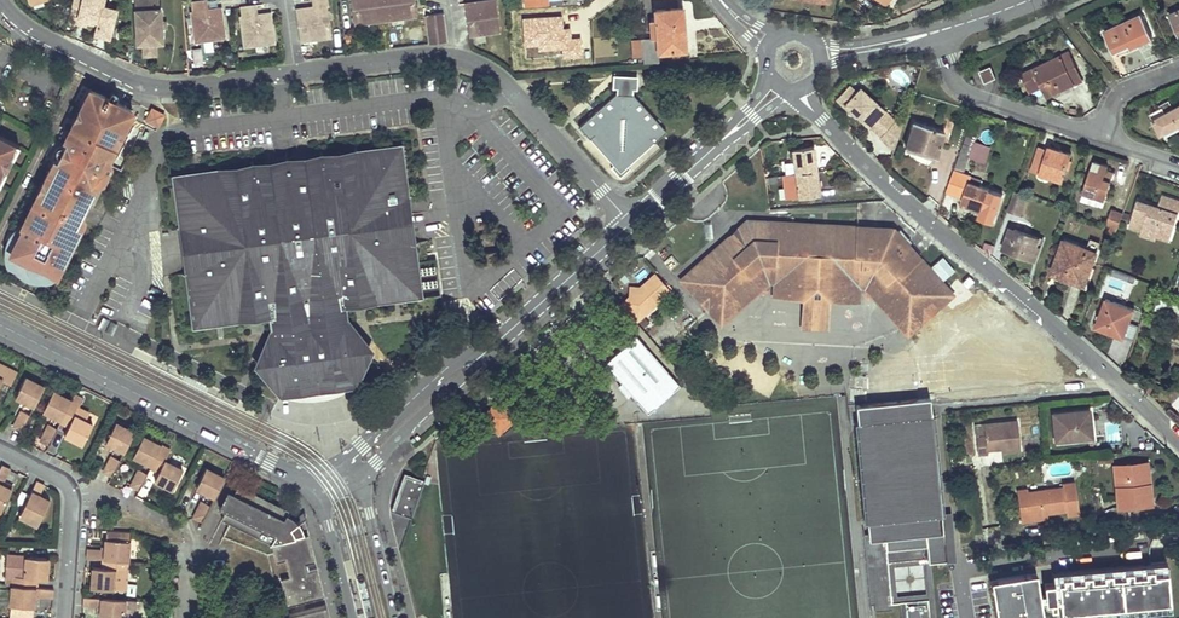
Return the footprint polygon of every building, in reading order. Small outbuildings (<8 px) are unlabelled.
[(116,9),(102,5),(103,0),(72,0),(67,20),(86,25),(87,18),(97,21),(96,24),(94,33),(108,37),(116,9)] [(161,22),(160,8),(158,8),(158,0),(134,0),(136,44),(142,43),(154,43),(162,42),(161,28),(161,22)] [(190,1),(193,25),(192,26),(194,39),(205,37),(205,40),(219,38),(219,35),(224,35),(222,21),(221,22),(219,7),(208,8),(207,0),(200,0),(190,1)] [(299,39),(330,35),(326,5),(328,5),(327,0),(312,0),(313,7),(295,9),(299,39)] [(353,23),(384,19),(416,14),(414,0),(350,0),(353,23)] [(468,34),(499,30),(495,0),(484,0),(463,3),(468,34)] [(246,7),(239,8),(242,31),(241,31),(243,44),(254,43),(254,44),(269,42),(269,41),(273,40),(271,26),(270,26),(268,13),(256,14),(255,6),(246,7)] [(681,7),(655,10),(655,19),(650,20),(651,37),(640,38),(642,56),(642,61),(658,60),(658,52),(685,50),(683,31),(681,7)] [(1169,14),(1177,32),(1178,32),(1178,10),(1169,14)] [(441,12),(426,15),(430,43),(445,41),(441,12)] [(1141,14),(1103,31),(1111,49),(1128,42),(1130,46),(1130,48),(1152,38),(1141,14)] [(524,20),(526,48),(538,47),(538,51),(562,50),(563,60),(580,59),(579,39),(571,40),(570,29),(563,30),(562,18),(524,20)] [(642,56),(640,38),(633,39),(634,56),(642,56)] [(1128,42),(1111,49),(1113,53),(1130,46),(1128,42)] [(155,55),(154,43),(142,43),(143,55),(155,55)] [(1059,57),(1022,74),(1028,86),(1040,80),(1042,85),(1047,95),(1071,84),(1080,80),(1070,59),(1071,58),(1068,52),(1059,56),(1059,57)] [(990,66),(979,71),(984,82),(995,77),(990,66)] [(1040,80),(1028,86),(1030,91),(1042,85),(1040,80)] [(856,91),(849,85),(835,98),(854,116),(856,115),(868,126),(884,110),(860,88),(856,91)] [(94,89),(90,88),(66,135),(68,137),(70,137),(94,89)] [(106,179),(114,164),(111,158),(120,139),(118,138),(124,127),(126,128),(132,115),(130,114),(132,108),(94,89),(70,137),(71,138),(58,162),(56,161),(52,167),(50,166),(34,197),(36,198),(34,202),(32,201),(21,223),(23,224),(21,229),(16,226),(5,247),(9,249),(15,264),(19,262),(22,266),(25,270),(28,272),(32,275),(37,276),(41,277),(46,276),(51,275),(55,273),(58,270),(61,266),(64,262),(65,258),(67,258),(83,226),(70,220),(78,204),(83,207),(87,200),(89,201),(99,182),(100,182),(106,179)] [(1161,134),(1178,125),(1178,106),(1165,113),(1162,107),(1150,114),(1161,134)] [(893,149),(901,127),(884,110),(868,126),(893,149)] [(153,133),(159,121),(146,115),(140,127),(153,133)] [(923,152),(935,156),(943,130),(914,120),(905,147),(923,152)] [(974,136),(967,133),(963,142),(971,145),(974,136)] [(5,168),(8,169),(14,159),(10,157),(17,143),(0,135),(0,177),(5,168)] [(68,137),(56,161),(58,162),(71,138),(70,137),(68,137)] [(954,171),(961,174),(971,145),(963,142),(954,171)] [(10,157),(14,159),(20,145),(17,143),(10,157)] [(985,165),(990,148),(974,143),(969,160),(985,165)] [(1030,169),(1062,179),(1071,153),(1050,146),(1049,148),(1039,145),(1030,169)] [(811,146),(791,148),(794,172),(781,174),(784,197),(818,193),(811,146)] [(397,150),(177,179),(196,321),(272,311),(275,333),(261,364),(282,389),(320,383),(352,379),(365,349),(345,324),(341,301),(416,292),(397,150)] [(1084,190),(1105,197),(1110,180),(1103,178),(1107,165),(1094,161),(1084,190)] [(961,202),(982,209),(989,189),(979,185),(981,180),(970,177),(968,182),(960,179),(955,194),(963,196),(961,202)] [(1014,192),(1007,212),(1021,217),(1028,198),(1014,192)] [(1163,195),(1159,206),(1139,200),(1130,227),(1142,231),(1141,234),(1155,239),(1156,236),(1169,240),(1178,210),(1178,201),(1163,195)] [(1122,213),(1111,209),(1106,224),(1110,226),(1117,228),(1122,213)] [(857,217),(857,225),(877,226),(877,218),(857,217)] [(725,238),(685,274),(697,289),(692,294),(706,309),(711,304),(724,319),(767,281),(773,281),(773,296),(802,297),(804,269),(809,269),(809,272),(824,273),(824,270),(828,271),(826,299),(858,300),(858,286),(863,286),(901,329),(916,315),(921,321),(937,306),(932,300),(945,287),(941,283),(931,271),(891,227),(877,226),(857,225),(746,219),(739,225),(746,231),(730,245),(725,238)] [(746,231),(739,225),(725,238),(730,245),(746,231)] [(1107,232),(1114,235),(1117,228),(1110,226),(1107,232)] [(1036,264),(1044,240),(1031,236),(1008,227),(1000,251),(1003,252),(1031,262),(1036,264)] [(480,234),(482,252),(498,250),(495,232),(480,234)] [(1063,242),(1050,277),(1067,284),(1071,285),(1081,289),(1087,292),(1100,256),(1063,242)] [(942,261),(931,271),(941,283),(953,273),(942,261)] [(801,326),(825,327),(826,299),(828,271),(824,270),(824,273),(809,272),(809,269),(804,269),(802,297),(801,326)] [(655,273),(620,305),(635,321),(669,288),(655,273)] [(932,300),(937,306),(950,293),(945,287),(932,300)] [(1178,320),(1178,304),(1160,297),(1155,311),(1178,320)] [(1113,339),(1124,343),(1135,313),(1105,301),(1094,332),(1108,337),(1113,339)] [(711,304),(706,309),(718,324),(724,319),(711,304)] [(916,315),(901,329),(906,334),(921,321),(916,315)] [(655,343),(670,330),(664,323),(649,336),(655,343)] [(680,385),(636,335),(604,364),(621,383),(631,394),(648,413),(680,385)] [(728,369),(745,369),(745,354),(728,354),(728,369)] [(206,392),(209,387),(185,374),(182,380),(206,392)] [(16,396),(34,405),(43,386),(25,377),(16,396)] [(631,394),(621,383),(618,385),(628,397),(631,394)] [(53,391),(43,410),(61,419),(63,416),(71,400),(53,391)] [(929,396),(855,403),(867,532),(862,532),(869,603),(874,602),(874,609),(892,608),(891,601),(896,600),(895,594),(892,564),(923,561),(929,561),(945,559),(929,396)] [(485,414),(484,415),(497,429),(499,428),(500,430),(514,417),(513,415),(515,413),(502,399),(499,401),(498,399),(485,413),(485,414)] [(64,433),(82,443),(92,423),(75,414),(79,404),(71,400),(63,416),(70,420),(67,425),(64,433)] [(13,425),(21,430),(29,414),(20,409),(13,425)] [(1055,439),(1091,435),(1090,420),(1088,409),(1053,413),(1055,439)] [(70,420),(63,416),(61,419),(60,421),(67,425),(70,420)] [(1001,450),(1020,448),(1016,418),(983,422),(984,434),(976,435),(978,452),(987,451),(987,449),(1001,448),(1001,450)] [(106,441),(124,450),(133,431),(115,422),(106,441)] [(41,439),(48,443),(56,428),(49,424),(41,439)] [(143,436),(133,455),(151,464),(152,461),(161,445),(143,436)] [(173,488),(183,468),(165,459),(170,449),(161,445),(152,461),(162,466),(159,471),(155,479),(173,488)] [(103,471),(111,475),(119,459),(111,455),(103,471)] [(162,466),(152,461),(151,464),(150,467),(159,471),(162,466)] [(1146,461),(1139,462),(1141,484),(1148,483),(1146,461)] [(1113,465),(1118,506),(1151,503),(1148,483),(1141,484),(1139,462),(1113,465)] [(0,465),(0,508),(1,508),(11,489),(4,486),(0,484),(2,480),(9,467),(1,463),(0,465)] [(196,486),(214,496),(224,477),(206,468),(196,486)] [(130,485),(139,489),(147,473),(139,469),(130,485)] [(405,474),(393,509),(411,516),(423,481),(405,474)] [(36,480),(19,514),(38,523),(50,499),(39,494),(44,484),(36,480)] [(1028,487),(1017,488),(1021,521),(1032,519),(1032,515),(1047,513),(1067,511),(1067,514),(1080,513),(1075,480),(1063,482),(1063,485),(1028,489),(1028,487)] [(229,522),(271,543),(304,534),(303,530),(300,524),(295,519),(293,522),(284,517),(286,514),(288,510),(280,506),(278,511),(271,507),(273,502),(238,485),(232,497),(230,497),(228,498),(227,499),(227,501),(227,503),(229,505),(226,510),(233,514),(229,522)] [(226,510),(229,505),(227,503),(227,501),(227,499),(228,498),(230,497),(232,497),(235,492),(229,489),(224,498),(220,507),(226,510)] [(193,516),(202,520),(210,505),(201,500),(193,516)] [(273,502),(271,507),(278,511),(280,506),(273,502)] [(233,514),(226,510),(222,518),(229,522),(233,514)] [(293,522),(295,519),(286,514),(284,517),(293,522)] [(102,551),(86,549),(85,557),(103,558),(108,558),(127,559),(129,531),(107,529),(105,547),(105,551),(102,551)] [(1142,531),(1130,532),(1131,539),(1143,538),(1142,531)] [(304,534),(271,543),(276,561),(284,559),(288,576),(280,578),(287,605),(323,596),(315,569),(306,572),(304,564),(314,561),(307,534),(304,534)] [(46,579),(47,559),(7,556),(5,585),(11,585),(30,587),(31,578),(37,579),(46,579)] [(91,588),(113,590),(114,571),(126,572),(127,559),(108,558),(107,569),(102,569),(93,568),(91,588)] [(1152,570),(1166,569),(1165,559),(1146,561),(1096,566),(1050,570),(1051,580),(1052,600),(1058,599),(1056,579),(1061,579),(1061,574),(1069,573),(1069,578),(1077,577),(1077,572),(1089,571),(1090,576),(1102,575),(1102,570),(1110,569),(1111,574),(1123,573),(1123,567),(1131,567),(1131,572),(1144,571),(1143,566),(1152,565),(1152,570)] [(315,569),(314,561),(304,564),(306,572),(315,569)] [(929,561),(923,561),(926,592),(895,594),(896,600),(899,600),(901,617),(934,617),(929,561)] [(1123,573),(1111,574),(1110,569),(1102,570),(1102,575),(1090,576),(1089,571),(1077,572),(1077,577),(1069,578),(1069,573),(1061,574),(1061,579),(1056,579),(1058,599),(1060,611),(1169,600),(1166,569),(1152,570),(1152,565),(1143,566),(1144,571),(1131,572),(1131,567),(1123,567),(1123,573)] [(991,578),(997,617),(1044,617),(1041,602),(1039,592),(1036,571),(1013,575),(991,578)] [(1052,600),(1051,580),(1045,581),(1046,592),(1047,601),(1048,607),(1053,606),(1052,600)] [(10,605),(33,607),(33,600),(34,596),(38,596),(52,598),(53,589),(36,587),(30,587),(11,585),(10,605)] [(82,596),(82,606),(97,607),(101,607),(101,611),(100,617),(123,617),(124,599),(82,596)] [(1169,607),(1169,600),(1060,611),(1060,617),(1169,607)] [(325,604),(289,613),(290,617),(328,617),(325,604)]
